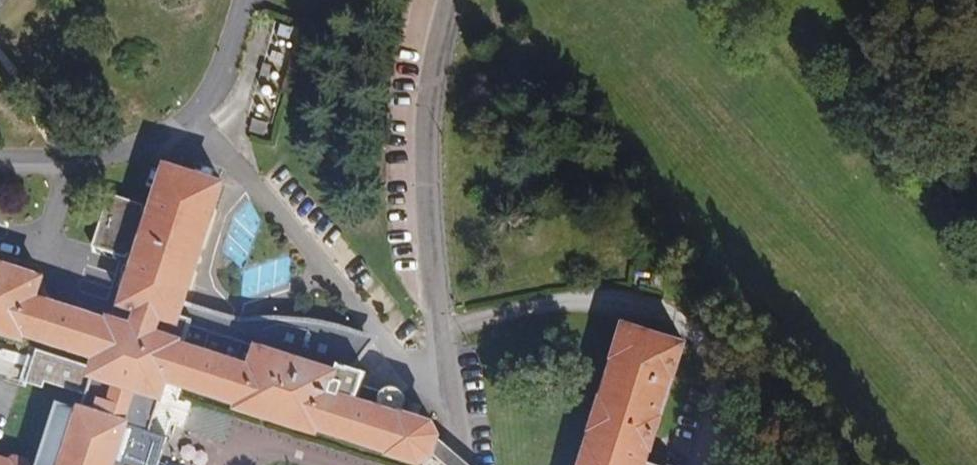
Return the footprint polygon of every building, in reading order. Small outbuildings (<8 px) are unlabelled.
[(105,320),(26,294),(35,272),(0,262),(0,337),(13,341),(14,336),(84,358),(80,370),(71,399),(69,406),(49,400),(29,464),(154,464),(163,435),(145,430),(158,384),(227,404),(225,411),(307,435),(308,433),(375,453),(376,459),(394,464),(416,464),(423,461),(425,455),(430,437),(432,431),(423,422),(396,413),(389,413),(388,413),(371,407),(346,399),(351,384),(355,371),(327,362),(325,368),(243,342),(237,361),(192,334),(147,333),(153,314),(168,319),(211,180),(153,161),(140,201),(109,192),(92,245),(125,256),(109,307),(128,313),(124,325),(105,320)] [(650,270),(635,269),(634,283),(649,284),(650,270)] [(666,273),(653,270),(650,286),(663,289),(666,273)] [(109,307),(105,320),(124,325),(128,313),(109,307)] [(153,314),(147,333),(192,334),(198,316),(168,319),(153,314)] [(198,316),(192,334),(237,361),(243,342),(198,316)] [(625,323),(620,336),(675,352),(680,338),(625,323)] [(620,336),(576,464),(642,464),(645,458),(675,352),(620,336)] [(71,399),(80,370),(36,345),(24,382),(43,386),(49,400),(69,406),(71,399)] [(351,384),(346,399),(371,407),(376,392),(351,384)] [(430,437),(425,455),(439,464),(468,464),(430,437)]
